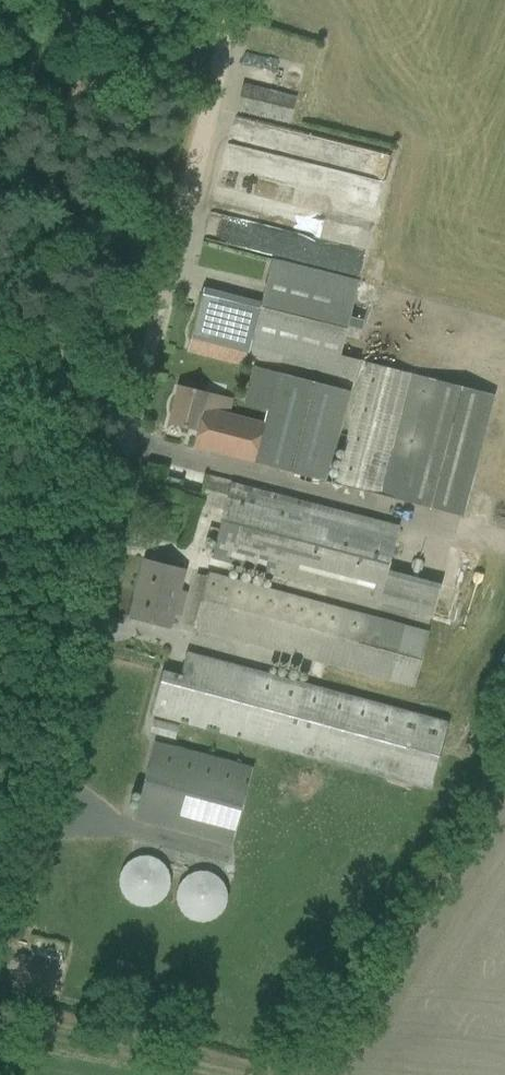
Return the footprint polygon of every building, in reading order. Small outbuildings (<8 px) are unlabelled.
[(296,97),(243,82),(236,108),(289,123),(296,97)] [(214,158),(211,185),(241,189),(241,184),(355,199),(358,181),(367,182),(370,159),(351,157),(348,175),(214,158)] [(228,220),(263,229),(267,214),(231,205),(228,220)] [(311,223),(309,243),(336,244),(337,225),(311,223)] [(324,484),(349,395),(280,377),(284,365),(354,384),(360,363),(339,358),(359,284),(273,261),(262,304),(205,288),(191,339),(231,350),(219,397),(180,386),(168,427),(198,435),(194,449),(324,484)] [(462,515),(493,398),(366,365),(336,482),(462,515)] [(213,556),(435,616),(442,588),(389,573),(401,528),(207,475),(199,505),(225,512),(213,556)] [(186,573),(143,561),(128,617),(172,628),(186,573)] [(414,686),(428,632),(200,572),(186,626),(414,686)] [(433,790),(450,722),(189,654),(183,677),(166,672),(154,717),(433,790)] [(252,767),(154,741),(133,821),(231,846),(252,767)] [(103,862),(104,899),(130,898),(130,862),(103,862)] [(157,882),(167,919),(194,913),(184,875),(157,882)]
